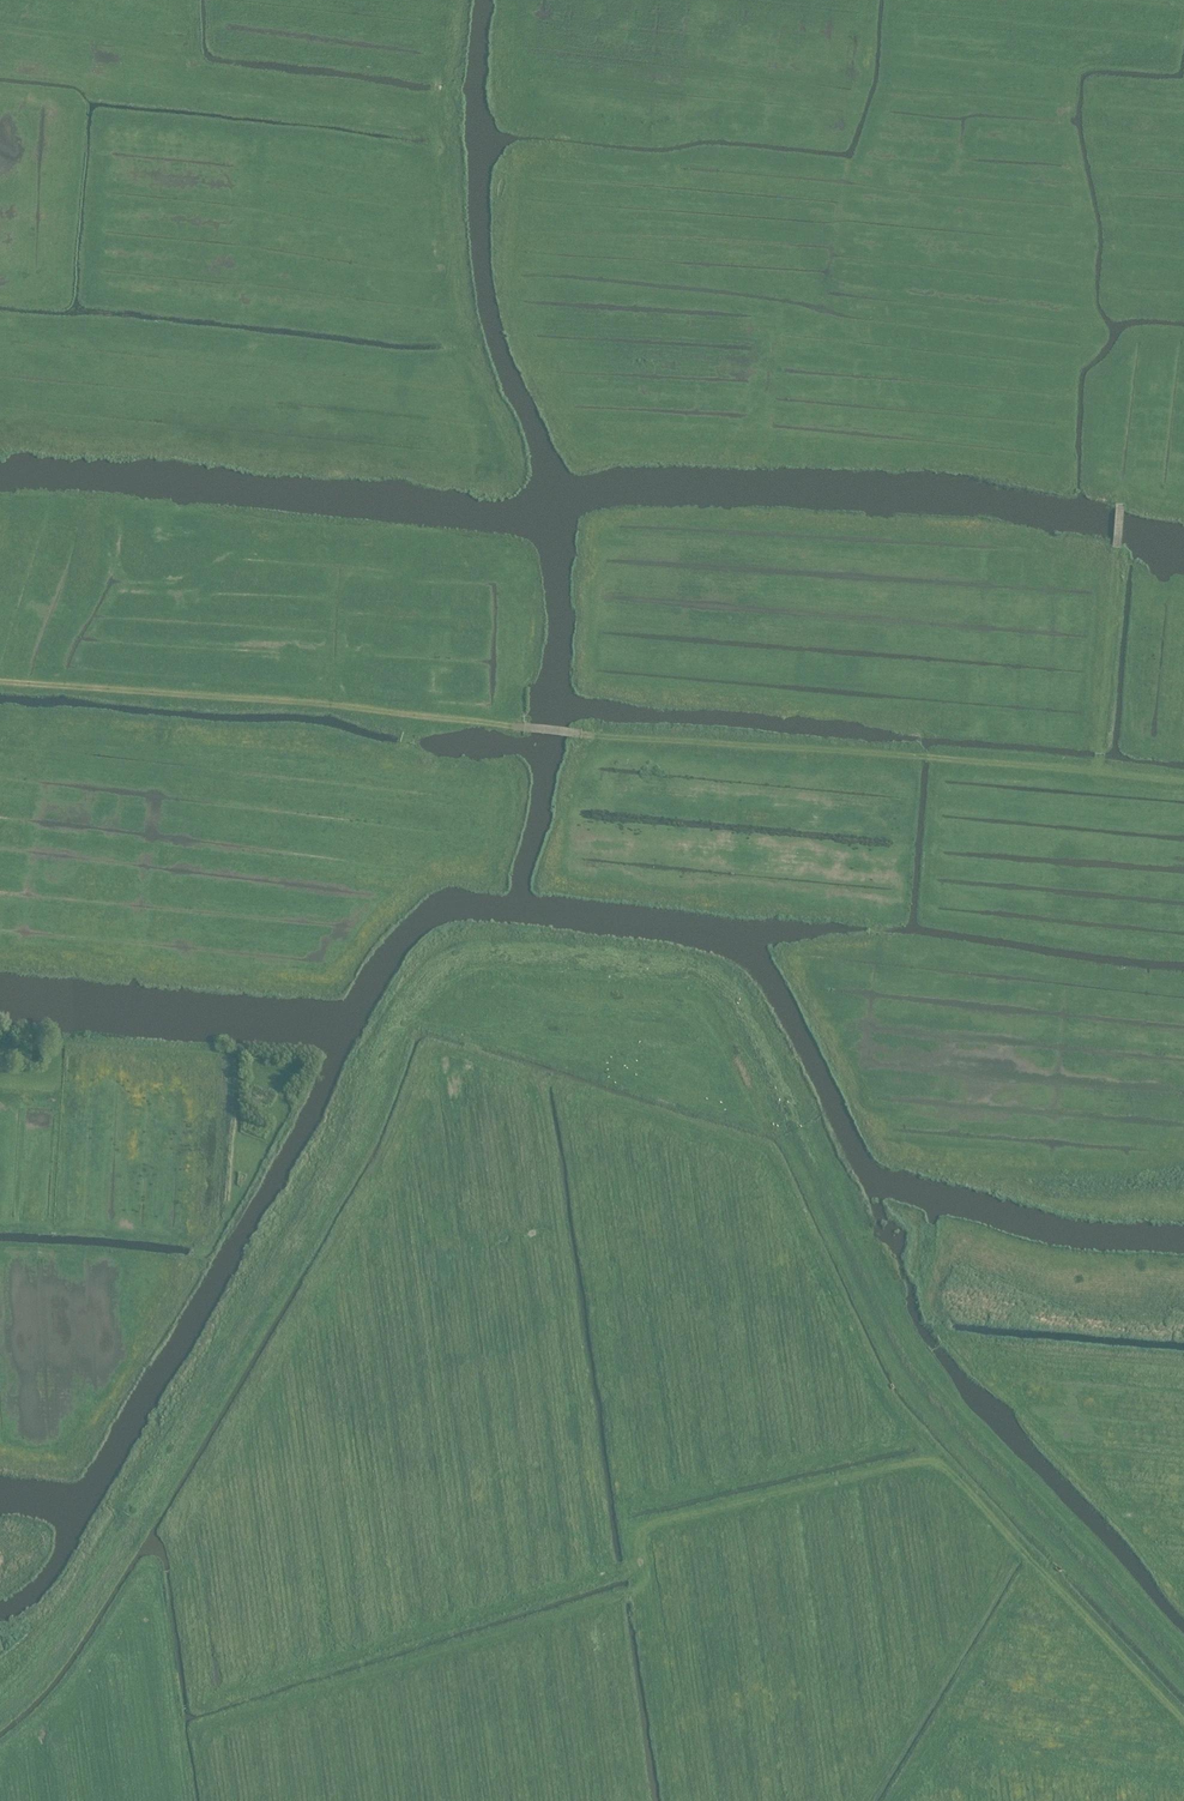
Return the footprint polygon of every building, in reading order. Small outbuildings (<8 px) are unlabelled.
[(34,1084),(34,1094),(54,1094),(55,1085),(34,1084)]
